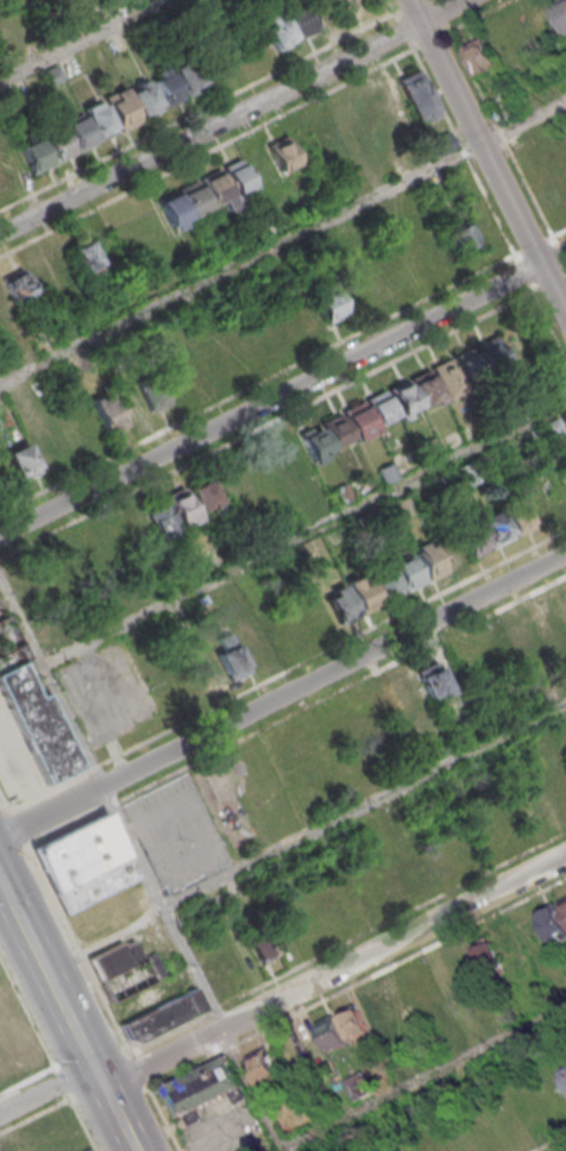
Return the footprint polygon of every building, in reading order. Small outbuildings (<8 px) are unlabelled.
[(550,5),(564,36),(565,35),(565,0),(561,0),(550,5)] [(260,19),(272,49),(315,32),(303,3),(260,19)] [(499,66),(484,36),(462,46),(477,76),(499,66)] [(206,84),(191,54),(169,65),(185,95),(206,84)] [(163,109),(182,103),(167,65),(150,72),(163,109)] [(439,112),(417,68),(396,78),(417,123),(439,112)] [(157,111),(150,79),(130,83),(137,115),(157,111)] [(120,130),(139,121),(122,87),(103,97),(120,130)] [(75,150),(96,141),(95,139),(114,130),(101,100),(60,119),(75,150)] [(52,162),(71,153),(59,127),(40,136),(52,162)] [(265,145),(278,173),(299,162),(286,135),(265,145)] [(17,148),(31,175),(50,164),(36,137),(17,148)] [(253,186),(238,157),(221,167),(237,195),(253,186)] [(154,197),(168,228),(234,200),(220,169),(154,197)] [(476,245),(467,222),(450,228),(458,251),(476,245)] [(64,245),(81,277),(102,266),(85,234),(64,245)] [(21,269),(0,278),(0,282),(12,308),(34,298),(21,269)] [(326,324),(347,313),(335,289),(314,299),(326,324)] [(486,379),(508,374),(498,336),(476,342),(486,379)] [(445,398),(484,381),(471,350),(386,387),(400,420),(445,400),(445,398)] [(91,405),(105,433),(169,403),(159,380),(138,390),(136,384),(91,405)] [(365,399),(378,425),(396,416),(382,390),(365,399)] [(276,440),(289,471),(377,434),(364,403),(276,440)] [(4,453),(18,480),(39,469),(25,442),(4,453)] [(202,520),(200,516),(221,508),(209,478),(143,504),(157,538),(202,520)] [(535,526),(520,498),(501,508),(517,536),(535,526)] [(512,538),(500,509),(478,518),(490,547),(512,538)] [(436,539),(447,567),(489,551),(477,523),(436,539)] [(445,572),(429,540),(412,548),(427,580),(445,572)] [(408,556),(371,576),(384,601),(421,582),(408,556)] [(378,605),(364,574),(322,593),(336,624),(378,605)] [(550,603),(562,629),(565,627),(565,595),(550,603)] [(269,661),(255,630),(233,640),(229,631),(208,640),(225,680),(269,661)] [(392,681),(406,715),(454,695),(439,661),(392,681)] [(82,767),(46,693),(38,698),(21,663),(0,674),(0,689),(46,784),(82,767)] [(65,913),(138,876),(106,812),(33,848),(65,913)] [(536,911),(550,945),(565,939),(565,897),(558,901),(559,902),(536,911)] [(259,961),(277,951),(265,929),(247,938),(259,961)] [(88,958),(99,979),(143,957),(133,939),(121,945),(120,942),(88,958)] [(449,956),(462,986),(505,968),(492,939),(471,949),(470,947),(449,956)] [(153,952),(164,975),(111,1002),(99,979),(153,952)] [(111,1002),(120,1023),(194,986),(183,967),(111,1002)] [(205,1008),(134,1043),(128,1040),(120,1023),(194,986),(205,1008)] [(373,1032),(372,1030),(393,1021),(380,993),(315,1023),(328,1052),(373,1032)] [(249,1055),(261,1089),(282,1081),(269,1047),(249,1055)] [(246,1089),(231,1055),(163,1085),(178,1118),(246,1089)] [(446,1150),(449,1150),(462,1144),(455,1131),(440,1140),(446,1150)]
